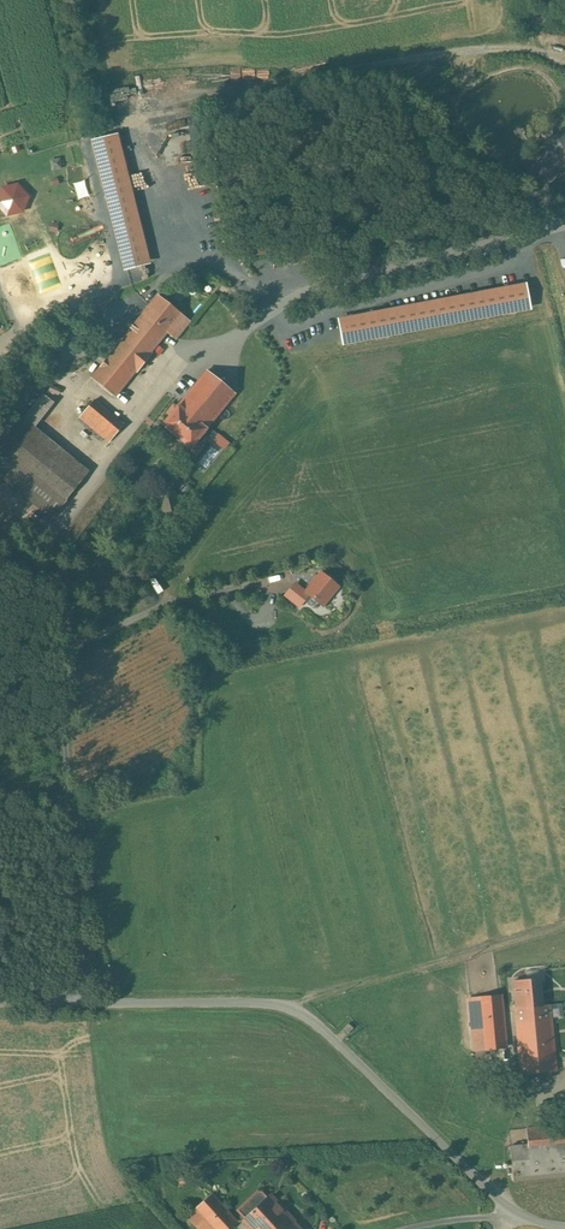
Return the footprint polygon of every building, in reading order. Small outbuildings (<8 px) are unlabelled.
[(477,61),(466,69),(476,82),(487,74),(477,61)] [(119,135),(90,142),(121,273),(150,266),(119,135)] [(248,258),(268,250),(265,241),(244,250),(248,258)] [(269,256),(258,263),(266,276),(277,269),(269,256)] [(524,281),(338,318),(343,345),(530,308),(524,281)] [(167,332),(181,315),(158,296),(91,377),(115,396),(135,371),(137,373),(151,354),(150,352),(167,332)] [(181,315),(167,332),(176,339),(189,322),(181,315)] [(235,393),(206,371),(163,424),(179,438),(177,441),(187,449),(235,393)] [(60,390),(51,386),(49,391),(58,394),(60,390)] [(38,400),(0,449),(0,480),(49,519),(86,472),(33,431),(50,409),(38,400)] [(123,425),(93,401),(79,418),(109,442),(123,425)] [(171,483),(157,487),(163,512),(177,508),(171,483)] [(326,577),(321,573),(305,592),(309,594),(322,605),(337,587),(332,582),(334,580),(327,575),(326,577)] [(305,592),(295,583),(285,596),(299,607),(309,594),(305,592)] [(517,1008),(543,1006),(540,980),(515,982),(517,1008)] [(505,1046),(501,996),(480,997),(484,1049),(505,1046)] [(543,1006),(517,1008),(514,1008),(521,1074),(557,1069),(550,1005),(543,1006)] [(527,1145),(528,1152),(564,1149),(564,1125),(526,1128),(527,1145)] [(528,1152),(527,1145),(510,1146),(513,1177),(564,1173),(564,1149),(528,1152)] [(211,1193),(187,1216),(199,1228),(230,1228),(238,1222),(211,1193)] [(262,1202),(245,1218),(242,1221),(250,1228),(301,1228),(270,1195),(262,1202)] [(237,1209),(245,1218),(262,1202),(255,1196),(252,1196),(237,1209)]
